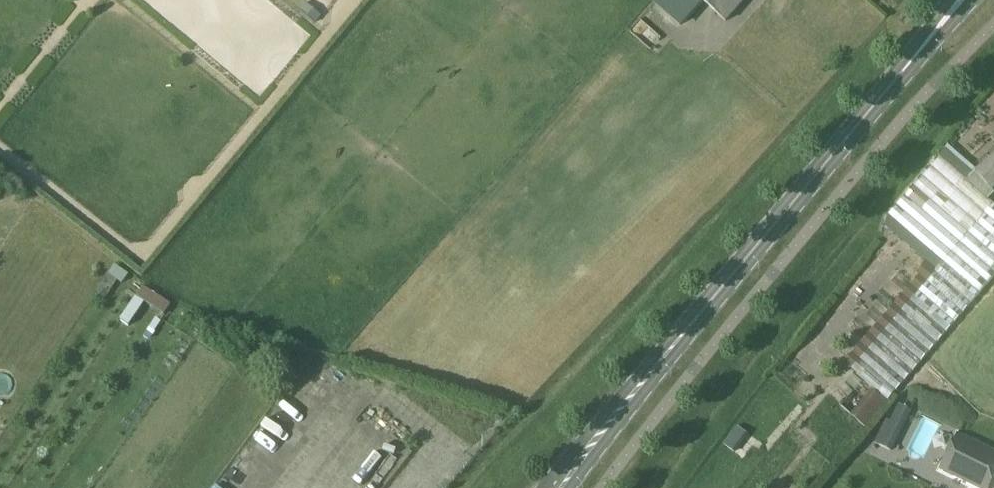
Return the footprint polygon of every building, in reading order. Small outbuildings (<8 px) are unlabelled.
[(682,29),(703,5),(725,24),(746,0),(658,0),(654,4),(682,29)] [(993,195),(993,194),(992,192),(993,190),(993,155),(974,173),(965,181),(938,158),(888,218),(943,264),(851,370),(887,402),(993,278),(993,206),(988,200),(993,195)] [(98,294),(106,299),(117,281),(130,289),(135,282),(113,268),(98,294)] [(137,299),(164,315),(170,305),(143,288),(137,299)] [(886,403),(871,391),(850,416),(865,429),(886,403)] [(911,412),(898,405),(879,446),(892,452),(911,412)] [(741,426),(727,444),(744,457),(758,440),(741,426)] [(939,470),(976,487),(989,487),(993,478),(993,452),(957,434),(939,470)]
